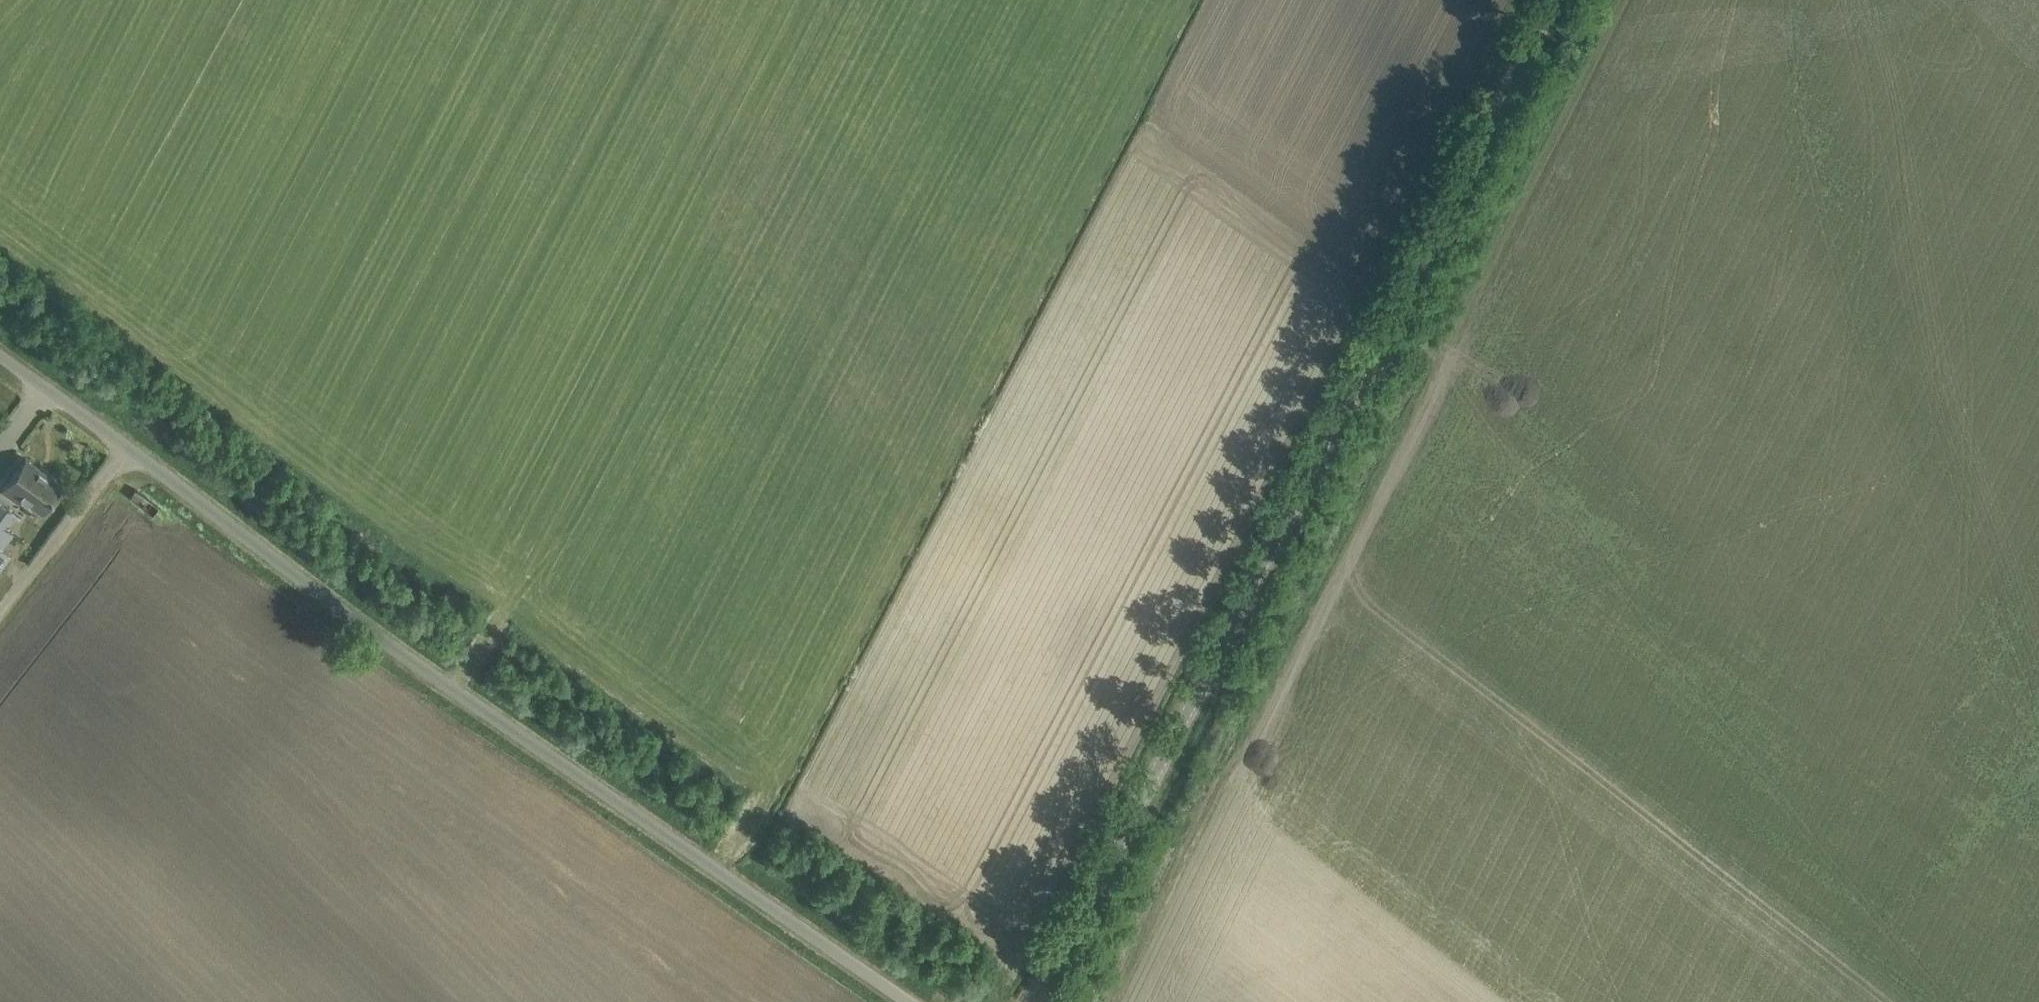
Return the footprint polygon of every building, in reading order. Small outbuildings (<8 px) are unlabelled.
[(42,511),(61,483),(26,458),(2,490),(13,498),(17,493),(42,511)] [(10,554),(1,548),(12,533),(1,525),(11,511),(0,503),(0,568),(10,554)]
